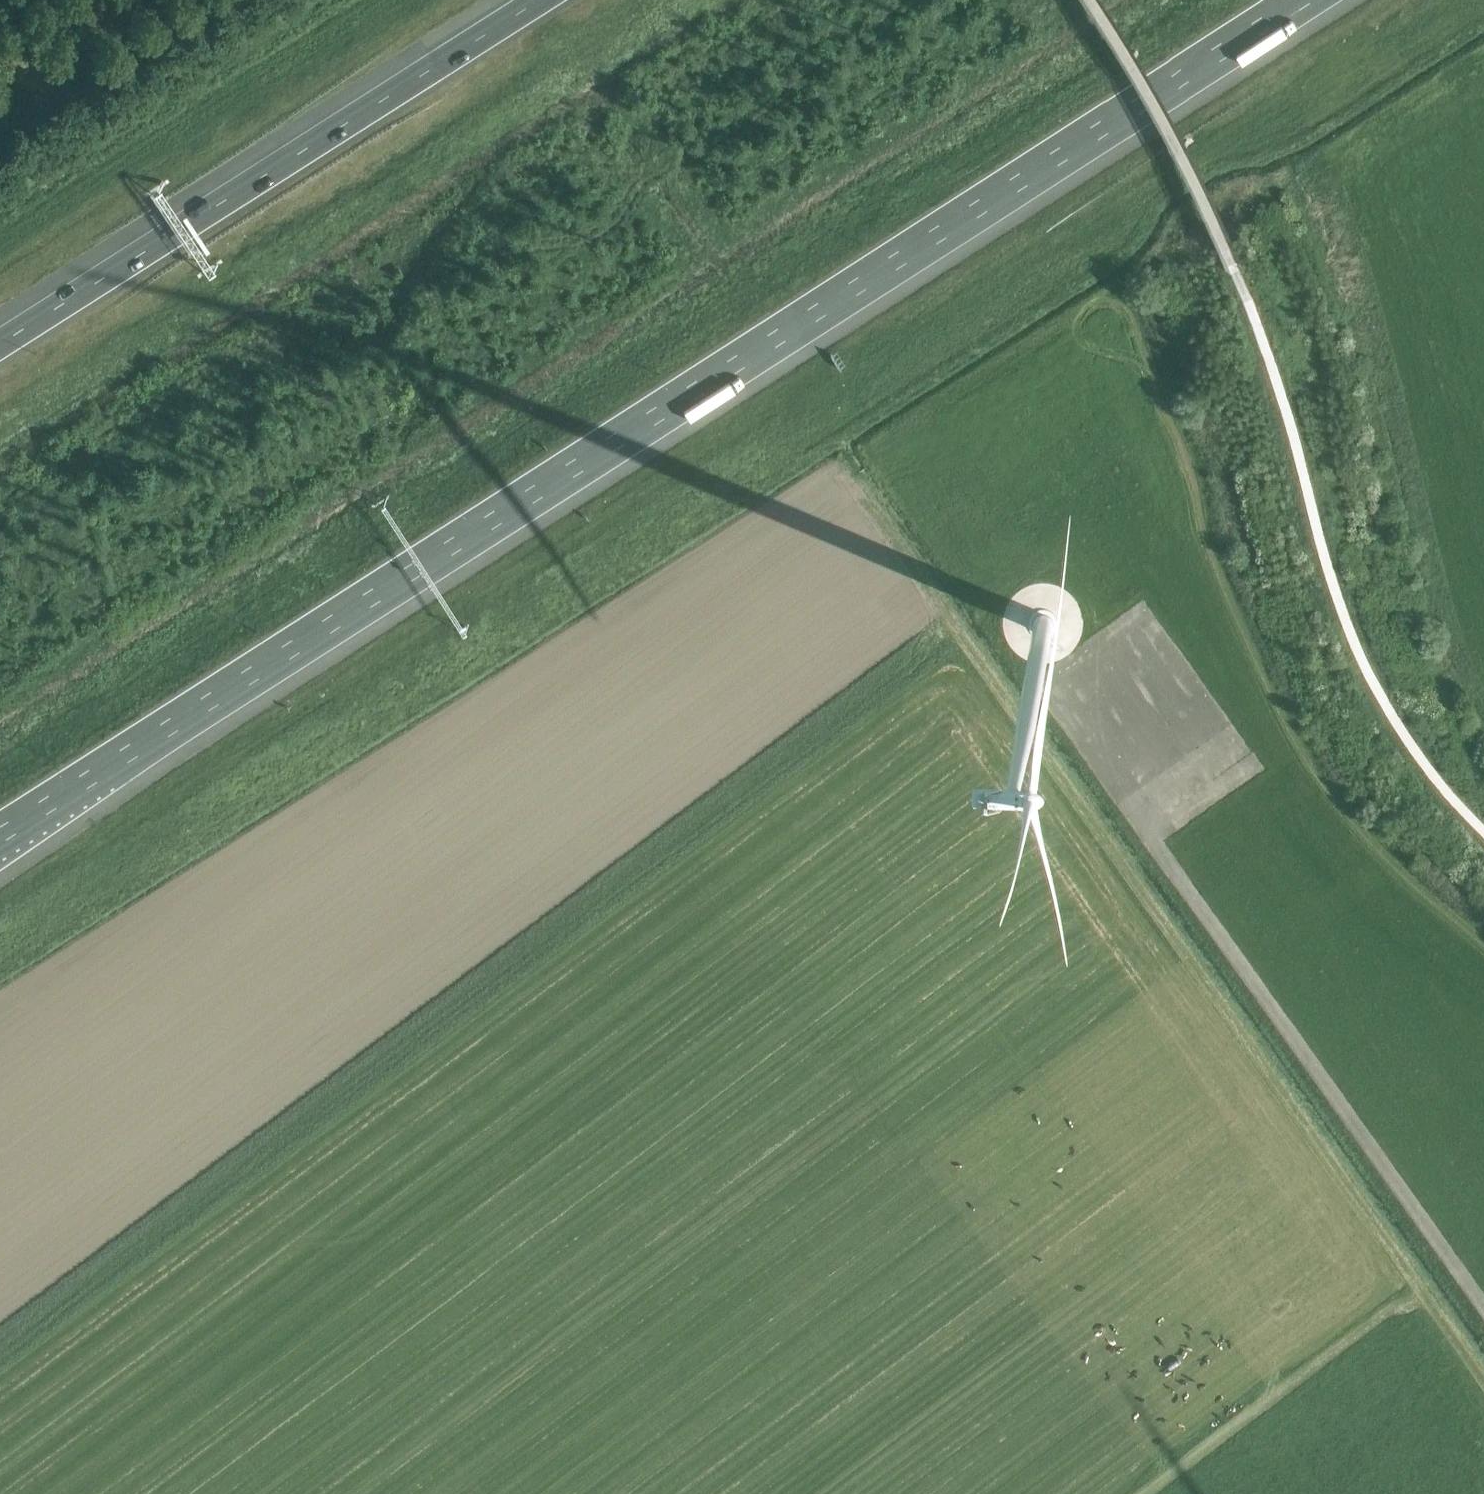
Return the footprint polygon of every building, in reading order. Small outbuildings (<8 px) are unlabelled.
[(1029,621),(1028,624),(1029,626),(1029,628),(1030,630),(1031,632),(1032,633),(1034,635),(1035,636),(1037,637),(1039,638),(1041,638),(1043,638),(1045,638),(1047,637),(1049,637),(1051,636),(1053,634),(1054,633),(1056,631),(1056,629),(1057,627),(1057,625),(1057,623),(1057,621),(1057,619),(1056,617),(1055,615),(1053,613),(1052,612),(1050,611),(1048,610),(1046,609),(1044,609),(1042,609),(1039,610),(1037,610),(1036,611),(1034,612),(1032,614),(1031,616),(1030,617),(1029,619),(1029,621)]
